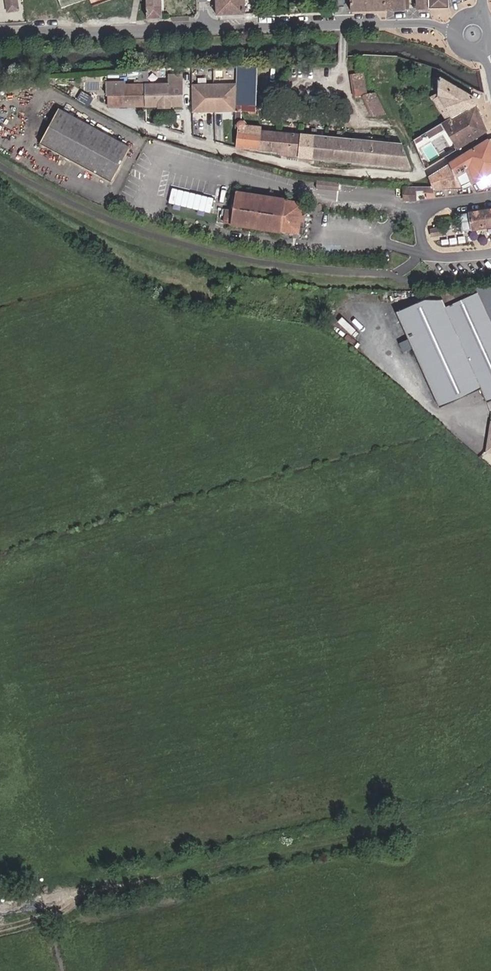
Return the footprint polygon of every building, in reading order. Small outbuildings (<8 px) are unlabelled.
[(7,11),(18,10),(16,0),(6,0),(7,11)] [(145,19),(162,18),(161,0),(144,0),(145,19)] [(216,16),(244,15),(243,0),(216,0),(216,16)] [(350,9),(350,11),(386,10),(386,0),(350,0),(350,9)] [(386,10),(409,10),(408,0),(386,0),(386,10)] [(409,10),(414,9),(418,9),(417,0),(408,0),(409,10)] [(418,9),(430,9),(429,0),(417,0),(418,9)] [(430,9),(448,9),(448,0),(429,0),(430,9)] [(299,14),(299,12),(298,1),(294,1),(294,5),(290,5),(290,14),(299,14)] [(242,109),(256,111),(260,66),(239,65),(237,85),(234,111),(232,131),(238,132),(236,146),(281,152),(280,157),(409,168),(402,147),(401,145),(352,140),(262,130),(262,126),(241,124),(242,109)] [(364,93),(362,72),(349,74),(351,96),(362,95),(361,98),(370,117),(384,115),(373,93),(364,93)] [(128,73),(128,79),(136,79),(136,81),(147,81),(147,73),(128,73)] [(181,106),(180,75),(170,75),(170,83),(148,84),(147,105),(147,107),(158,106),(159,108),(171,108),(171,106),(181,106)] [(475,99),(440,78),(438,96),(451,118),(475,104),(475,99)] [(110,106),(147,105),(148,84),(125,84),(125,81),(107,81),(107,94),(109,94),(110,106)] [(234,111),(237,85),(193,84),(193,111),(234,111)] [(87,95),(72,86),(68,92),(83,101),(87,95)] [(125,142),(54,104),(35,139),(106,178),(125,142)] [(456,149),(486,132),(475,104),(451,118),(426,133),(429,138),(446,129),(456,149)] [(433,190),(462,188),(476,181),(490,173),(490,143),(490,140),(489,140),(427,176),(432,187),(433,190)] [(476,181),(480,187),(483,188),(490,183),(490,173),(476,181)] [(338,188),(338,180),(316,178),(315,186),(338,188)] [(205,230),(212,196),(173,187),(166,217),(205,230)] [(297,219),(298,212),(300,201),(283,198),(283,196),(228,187),(225,205),(219,204),(216,220),(277,230),(278,228),(295,230),(297,219)] [(412,201),(411,188),(403,187),(403,201),(412,201)] [(416,188),(411,188),(412,201),(414,201),(414,193),(433,193),(433,190),(432,187),(416,188)] [(456,216),(458,231),(490,227),(490,210),(456,216)] [(437,228),(427,229),(428,237),(438,236),(437,228)] [(473,289),(473,292),(473,295),(456,319),(453,317),(449,319),(445,315),(428,317),(427,316),(397,322),(399,328),(410,356),(428,401),(471,384),(477,396),(490,391),(490,287),(473,289)] [(473,295),(473,292),(441,307),(438,300),(420,299),(393,312),(397,322),(427,316),(428,317),(445,315),(449,319),(453,317),(456,319),(473,295)]
